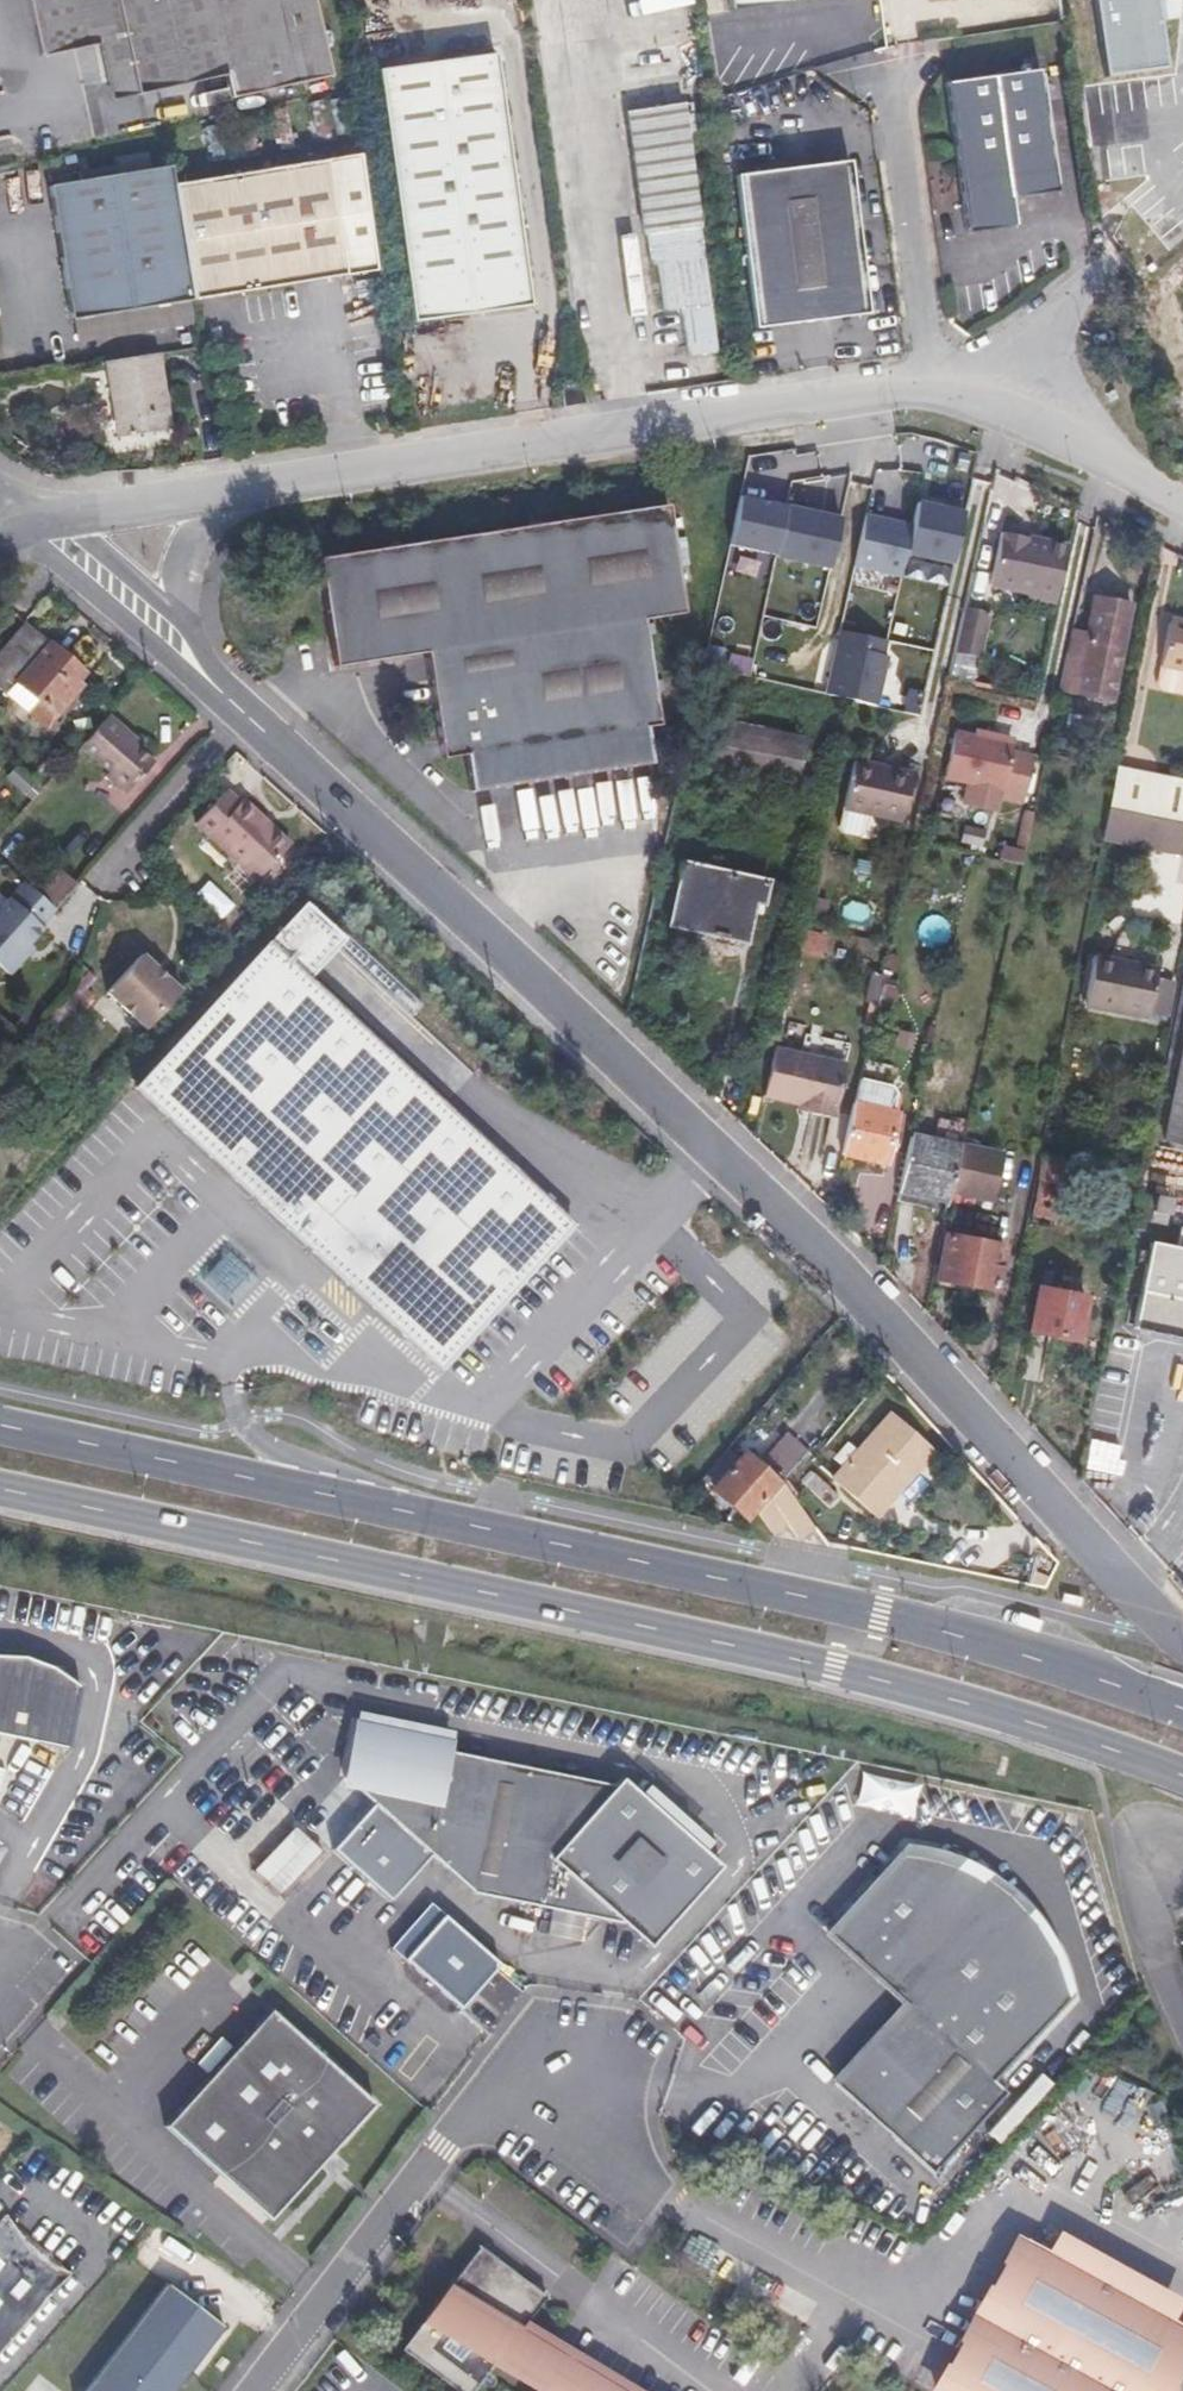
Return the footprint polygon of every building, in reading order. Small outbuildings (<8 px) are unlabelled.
[(136,99),(229,78),(235,102),(336,78),(319,0),(41,0),(54,59),(97,49),(123,42),(136,99)] [(1108,79),(1165,70),(1155,0),(1097,0),(1108,79)] [(110,106),(136,99),(123,42),(97,49),(110,106)] [(973,230),(1022,222),(1018,192),(1063,185),(1046,69),(1043,64),(1040,52),(1028,53),(1029,67),(950,77),(973,230)] [(380,71),(414,319),(533,302),(499,54),(380,71)] [(716,349),(682,104),(623,113),(639,234),(646,233),(650,262),(656,262),(662,309),(680,306),(687,353),(716,349)] [(849,155),(738,170),(758,322),(870,308),(849,155)] [(362,157),(184,183),(202,301),(379,274),(362,157)] [(83,358),(208,340),(202,301),(184,183),(180,159),(121,170),(121,161),(84,167),(85,176),(57,180),(83,358)] [(160,352),(107,361),(119,433),(171,425),(160,352)] [(788,505),(741,494),(730,542),(777,553),(788,505)] [(967,509),(922,500),(913,549),(958,558),(967,509)] [(845,518),(791,505),(779,555),(833,568),(845,518)] [(424,657),(441,762),(461,760),(467,795),(650,768),(644,730),(657,728),(643,625),(681,619),(664,511),(318,562),(333,670),(424,657)] [(914,524),(866,514),(856,565),(904,574),(914,524)] [(1059,609),(1072,551),(1042,545),(1007,538),(998,584),(1033,592),(1030,603),(1059,609)] [(951,565),(911,558),(907,575),(948,583),(951,565)] [(1069,653),(1061,689),(1111,700),(1132,602),(1093,593),(1082,653),(1069,653)] [(988,616),(963,610),(953,656),(977,661),(988,616)] [(1168,622),(1182,625),(1182,621),(1169,617),(1168,622)] [(1168,622),(1159,665),(1182,670),(1182,625),(1168,622)] [(72,691),(81,680),(27,631),(0,661),(0,704),(39,738),(76,697),(72,691)] [(894,643),(842,631),(827,692),(879,704),(894,643)] [(143,737),(114,710),(84,743),(115,770),(109,777),(130,795),(158,763),(138,744),(143,737)] [(742,778),(801,788),(812,735),(711,716),(702,769),(742,778)] [(1014,750),(998,745),(955,736),(945,781),(970,786),(966,806),(1000,814),(1003,800),(1020,804),(1028,767),(1010,763),(1014,750)] [(914,781),(853,767),(843,813),(839,832),(844,838),(860,841),(867,837),(871,819),(904,827),(914,781)] [(1182,824),(1182,781),(1159,776),(1117,768),(1102,837),(1142,845),(1148,817),(1182,824)] [(294,845),(246,800),(243,804),(229,792),(199,825),(261,881),(294,845)] [(1142,845),(1181,852),(1182,845),(1182,824),(1148,817),(1142,845)] [(668,922),(745,939),(752,905),(759,905),(766,878),(682,858),(668,922)] [(54,914),(75,891),(60,879),(40,902),(54,914)] [(22,887),(0,913),(0,971),(10,979),(23,964),(19,960),(42,933),(40,931),(54,914),(40,902),(22,887)] [(410,1358),(436,1382),(467,1347),(573,1232),(263,946),(127,1098),(410,1358)] [(1152,959),(1090,948),(1081,999),(1141,1011),(1143,1002),(1158,1006),(1165,968),(1151,965),(1152,959)] [(111,998),(151,1032),(185,994),(145,959),(111,998)] [(1151,1137),(1182,1144),(1182,978),(1151,1137)] [(772,1038),(762,1081),(798,1090),(796,1099),(833,1108),(845,1055),(772,1038)] [(850,1107),(838,1157),(883,1166),(888,1145),(896,1147),(902,1118),(889,1116),(893,1096),(888,1088),(855,1082),(850,1107)] [(910,1138),(895,1204),(943,1213),(958,1148),(910,1138)] [(950,1197),(991,1206),(1002,1154),(961,1145),(950,1197)] [(1074,1156),(1045,1151),(1029,1232),(1058,1238),(1074,1156)] [(1165,1198),(1146,1195),(1142,1216),(1161,1220),(1165,1198)] [(1130,1245),(1128,1260),(1140,1263),(1128,1324),(1182,1336),(1182,1223),(1173,1221),(1168,1243),(1145,1240),(1144,1247),(1130,1245)] [(1002,1246),(948,1236),(939,1280),(993,1290),(995,1279),(1001,1278),(1004,1262),(1000,1258),(1002,1246)] [(1089,1301),(1038,1293),(1030,1334),(1079,1344),(1089,1301)] [(929,1457),(886,1421),(830,1482),(873,1520),(929,1457)] [(746,1450),(740,1457),(728,1446),(704,1474),(750,1518),(807,1454),(782,1430),(756,1460),(746,1450)] [(783,1484),(757,1512),(775,1536),(789,1526),(800,1542),(816,1530),(783,1484)] [(67,1748),(79,1687),(52,1667),(25,1656),(0,1655),(0,1735),(67,1748)] [(358,1711),(355,1721),(392,1729),(393,1722),(394,1719),(358,1711)] [(394,1719),(393,1722),(415,1731),(417,1724),(394,1719)] [(392,1729),(355,1721),(343,1778),(370,1802),(330,1847),(387,1898),(428,1853),(473,1893),(552,1909),(584,1915),(621,1923),(648,1947),(720,1866),(689,1837),(692,1828),(661,1801),(651,1803),(621,1777),(615,1784),(609,1783),(449,1750),(451,1742),(414,1734),(415,1731),(393,1722),(392,1729)] [(414,1734),(451,1742),(453,1732),(417,1724),(415,1731),(414,1734)] [(862,1775),(854,1806),(911,1819),(919,1788),(862,1775)] [(280,1894),(321,1853),(295,1826),(253,1867),(280,1894)] [(910,1844),(900,1854),(917,1856),(935,1860),(954,1866),(980,1880),(987,1874),(989,1871),(986,1869),(958,1855),(939,1848),(919,1844),(910,1844)] [(917,1856),(900,1854),(827,1933),(905,2004),(884,2028),(879,2024),(847,2059),(851,2063),(834,2082),(933,2173),(1006,2094),(992,2082),(1071,1995),(1067,1979),(1061,1961),(1053,1943),(1043,1927),(1031,1912),(1019,1898),(1004,1886),(987,1874),(980,1880),(954,1866),(935,1860),(917,1856)] [(584,1915),(552,1909),(547,1934),(579,1940),(584,1915)] [(475,1943),(441,1913),(426,1930),(474,1974),(490,1957),(475,1943)] [(371,2102),(267,2007),(161,2123),(266,2218),(371,2102)] [(3,2215),(0,2217),(0,2350),(69,2275),(3,2215)] [(1025,2240),(1015,2234),(929,2390),(941,2390),(1025,2240)] [(1053,2239),(1046,2251),(1171,2320),(1179,2308),(1053,2239)] [(1025,2240),(941,2390),(1160,2390),(1182,2349),(1182,2327),(1171,2320),(1046,2251),(1025,2240)] [(479,2246),(401,2349),(457,2390),(471,2390),(492,2363),(524,2322),(544,2296),(479,2246)] [(222,2327),(166,2284),(83,2390),(173,2390),(222,2327)] [(524,2322),(492,2363),(538,2390),(561,2352),(627,2390),(640,2390),(524,2322)] [(1160,2390),(1172,2390),(1182,2372),(1182,2349),(1160,2390)] [(561,2352),(538,2390),(627,2390),(561,2352)]
